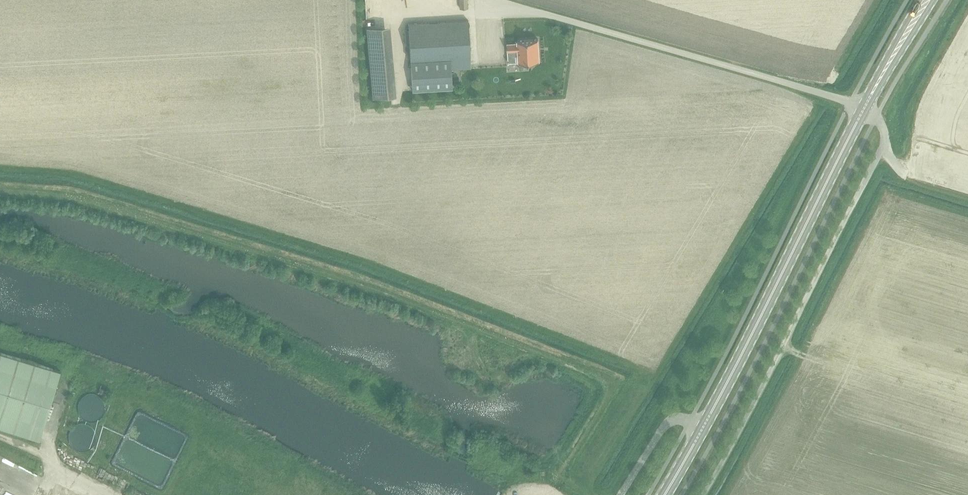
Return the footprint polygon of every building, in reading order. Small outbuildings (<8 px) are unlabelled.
[(411,55),(411,91),(452,89),(451,59),(470,58),(468,21),(408,25),(408,28),(406,28),(407,39),(407,55),(411,55)] [(375,28),(380,98),(399,97),(395,27),(375,28)] [(508,51),(518,51),(519,63),(540,61),(538,39),(518,41),(518,43),(507,44),(508,51)] [(39,439),(61,370),(0,352),(0,427),(39,439)] [(1,490),(0,491),(8,494),(34,494),(43,476),(0,456),(0,490),(1,490)]
